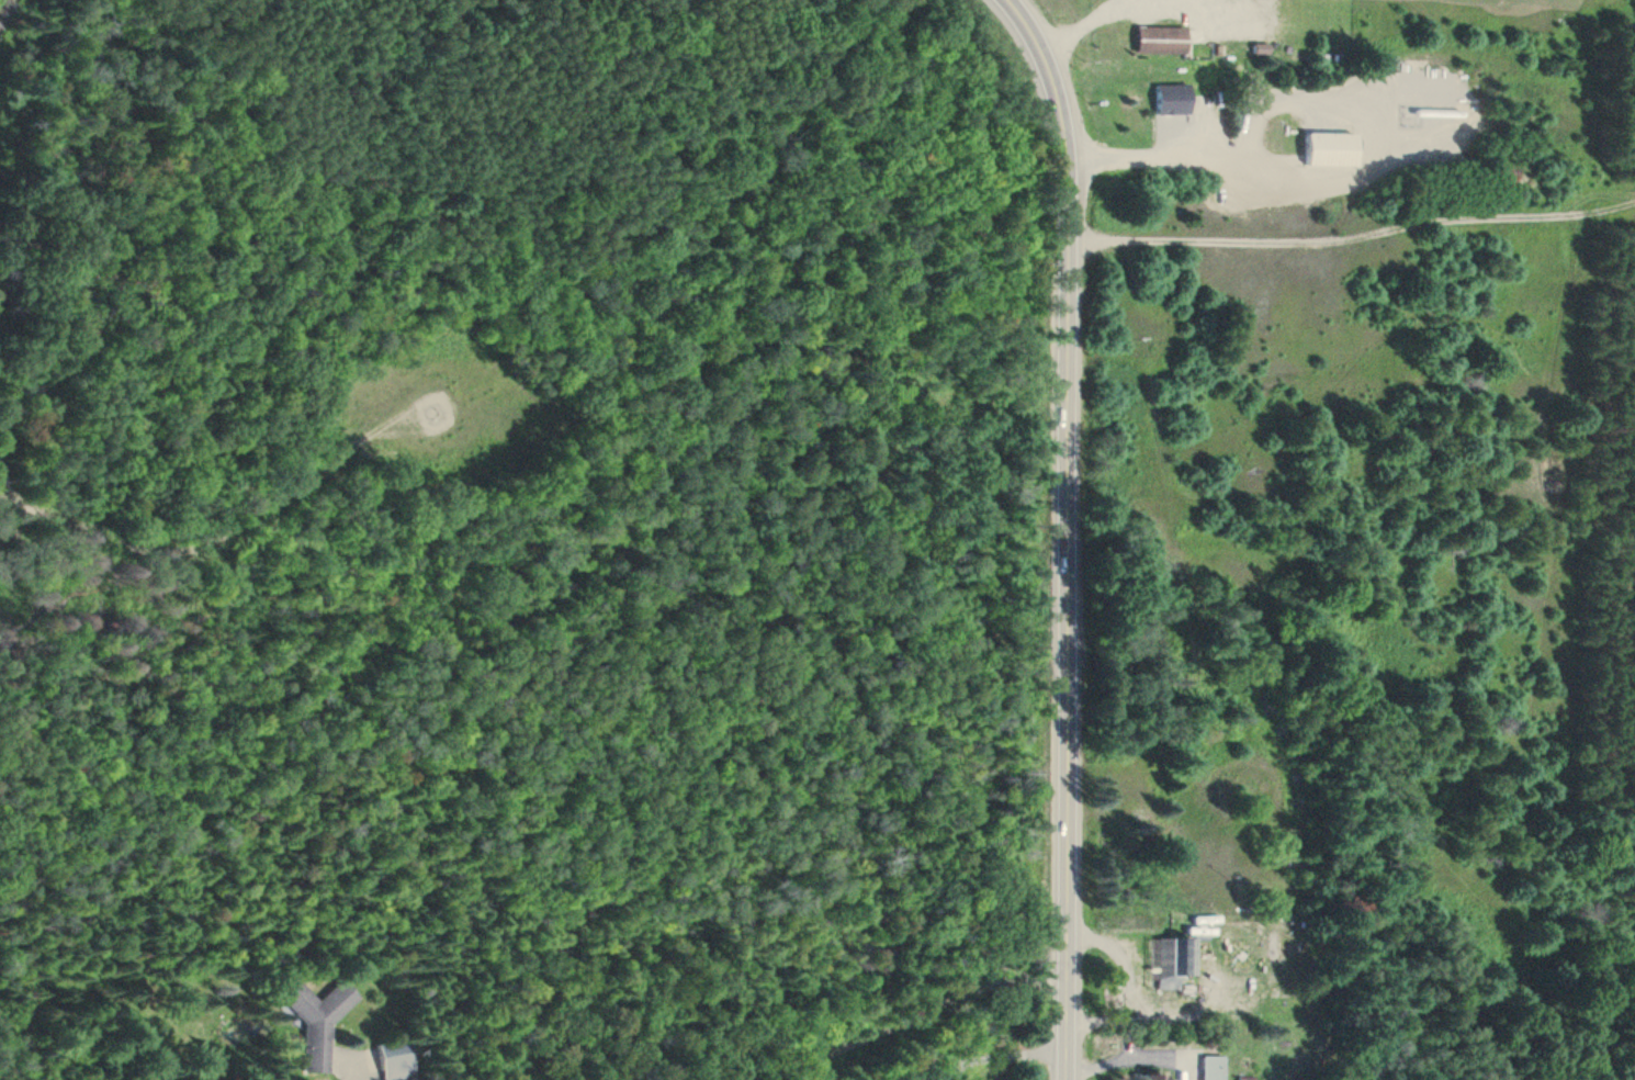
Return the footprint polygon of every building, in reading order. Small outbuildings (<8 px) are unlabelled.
[(1184,55),(1184,28),(1133,28),(1133,55),(1184,55)] [(1251,54),(1264,57),(1266,47),(1253,44),(1251,54)] [(1153,86),(1153,115),(1189,115),(1189,86),(1153,86)] [(1298,167),(1353,168),(1353,135),(1299,134),(1298,167)] [(1190,940),(1147,940),(1147,992),(1176,992),(1176,977),(1190,977),(1190,940)] [(328,1026),(357,1001),(342,982),(316,1003),(296,979),(279,993),(279,998),(302,1025),(302,1074),(328,1074),(328,1026)] [(409,1040),(377,1046),(383,1079),(417,1079),(409,1040)] [(1222,1057),(1200,1057),(1200,1079),(1222,1079),(1222,1057)]
